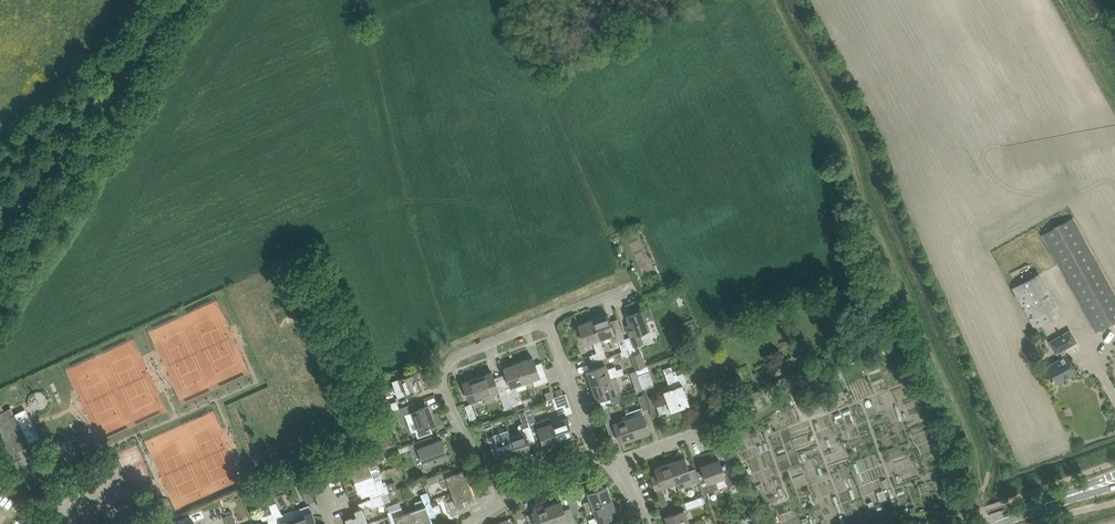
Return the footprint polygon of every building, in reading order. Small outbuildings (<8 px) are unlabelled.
[(1042,234),(1096,331),(1114,321),(1114,295),(1072,218),(1042,234)] [(1039,273),(1013,287),(1035,327),(1061,313),(1039,273)] [(630,336),(625,338),(628,349),(631,356),(636,370),(642,368),(645,367),(645,366),(640,353),(638,354),(635,346),(642,343),(642,344),(653,340),(649,329),(646,321),(646,320),(644,316),(642,311),(627,316),(631,328),(628,329),(630,336)] [(610,321),(608,314),(593,319),(600,338),(611,334),(614,342),(618,341),(622,351),(628,349),(625,338),(618,319),(610,321)] [(606,356),(600,338),(593,319),(579,325),(585,343),(592,341),(597,353),(590,355),(592,362),(604,359),(603,357),(606,356)] [(678,328),(682,338),(690,334),(686,325),(678,328)] [(1060,358),(1045,367),(1054,384),(1077,372),(1067,354),(1067,355),(1063,349),(1077,342),(1070,330),(1058,337),(1057,334),(1050,338),(1051,340),(1050,341),(1056,353),(1057,353),(1060,358)] [(584,374),(582,367),(592,364),(590,355),(572,360),(576,376),(584,374)] [(533,358),(518,363),(525,381),(532,379),(534,386),(548,381),(542,362),(536,364),(533,358)] [(594,368),(587,371),(592,386),(617,377),(617,376),(624,373),(622,367),(616,369),(615,366),(607,369),(604,359),(592,362),(594,368)] [(506,374),(500,376),(511,406),(517,403),(515,397),(519,396),(515,385),(525,381),(518,363),(504,368),(506,374)] [(642,368),(636,370),(636,371),(640,381),(641,384),(643,389),(654,385),(647,366),(645,367),(642,368)] [(657,406),(659,414),(659,415),(694,403),(694,402),(690,403),(686,390),(684,390),(682,385),(681,386),(676,370),(673,371),(671,366),(663,369),(669,385),(663,387),(668,402),(657,406)] [(819,367),(806,372),(809,380),(822,375),(820,371),(819,367)] [(630,372),(632,379),(638,376),(636,371),(636,370),(630,372)] [(392,381),(398,397),(405,394),(407,394),(407,396),(414,393),(413,392),(422,389),(416,372),(392,381)] [(478,377),(484,396),(485,398),(486,403),(494,400),(492,394),(499,391),(505,408),(511,406),(500,376),(494,378),(492,372),(478,377)] [(470,401),(484,396),(478,377),(463,382),(470,401)] [(622,390),(617,377),(592,386),(597,400),(609,396),(611,402),(622,398),(620,391),(622,390)] [(557,396),(559,396),(563,394),(561,388),(555,390),(557,396)] [(552,391),(545,393),(547,400),(554,397),(552,391)] [(566,393),(563,394),(559,396),(566,414),(573,412),(566,393)] [(643,410),(649,408),(644,394),(638,396),(642,407),(643,410)] [(382,415),(387,413),(399,409),(400,408),(397,401),(379,408),(382,415)] [(820,401),(805,407),(809,416),(824,410),(820,401)] [(399,409),(387,413),(389,419),(393,417),(394,420),(405,416),(406,416),(408,424),(415,421),(418,429),(416,430),(418,437),(432,432),(429,426),(435,424),(428,406),(417,410),(415,403),(408,405),(400,408),(399,409)] [(476,417),(471,403),(465,406),(470,420),(476,417)] [(524,408),(528,422),(530,427),(537,425),(532,412),(532,410),(531,407),(530,406),(524,408)] [(0,413),(0,449),(5,458),(28,447),(26,443),(29,442),(30,441),(16,414),(15,415),(11,407),(5,411),(0,413)] [(606,423),(612,421),(607,407),(601,410),(606,423)] [(640,408),(626,413),(627,414),(628,418),(635,437),(650,432),(643,413),(644,413),(643,410),(642,407),(640,408)] [(635,437),(627,414),(621,417),(622,420),(614,423),(621,442),(635,437)] [(550,417),(536,421),(538,427),(538,428),(544,447),(559,442),(552,423),(550,417)] [(567,417),(557,421),(552,423),(559,442),(573,436),(567,417)] [(482,422),(485,429),(493,426),(490,419),(482,422)] [(511,437),(510,438),(517,456),(532,451),(529,445),(536,442),(530,427),(528,422),(519,425),(518,426),(521,434),(511,437)] [(511,437),(509,429),(487,437),(491,447),(497,445),(503,461),(517,456),(510,438),(511,437)] [(381,447),(371,451),(373,457),(377,455),(396,448),(392,436),(378,441),(381,447)] [(424,439),(418,441),(401,447),(398,448),(400,453),(410,449),(412,455),(420,452),(425,465),(434,462),(444,458),(441,449),(444,448),(441,440),(427,445),(424,439)] [(351,470),(355,481),(380,472),(379,472),(380,469),(379,466),(377,465),(374,457),(355,464),(357,468),(351,470)] [(676,482),(679,489),(700,481),(697,474),(695,468),(689,471),(684,458),(669,463),(676,482)] [(697,474),(700,481),(704,494),(717,489),(714,480),(725,476),(719,460),(702,466),(704,471),(697,474)] [(662,487),(676,482),(669,463),(655,468),(657,475),(651,477),(662,506),(668,504),(662,487)] [(450,485),(453,492),(470,486),(466,475),(464,476),(463,471),(456,474),(454,468),(443,472),(436,475),(438,481),(440,480),(443,487),(450,485)] [(380,472),(355,481),(359,491),(361,491),(362,495),(369,493),(371,492),(373,498),(381,495),(381,494),(385,493),(387,492),(384,485),(382,478),(383,476),(381,473),(380,472)] [(728,475),(725,476),(728,485),(728,486),(738,482),(732,473),(728,474),(728,475)] [(304,487),(301,488),(307,503),(314,500),(309,485),(304,487)] [(583,502),(586,509),(592,507),(612,500),(607,485),(588,493),(591,500),(583,502)] [(255,499),(250,486),(241,490),(246,502),(255,499)] [(474,496),(470,486),(453,492),(455,498),(448,501),(451,509),(448,509),(451,516),(470,509),(468,503),(470,502),(468,498),(474,496)] [(417,508),(409,510),(414,523),(427,523),(431,521),(430,518),(436,516),(427,491),(420,494),(422,498),(415,501),(417,508)] [(373,498),(369,499),(371,505),(372,508),(385,504),(384,503),(381,495),(373,498)] [(687,509),(703,503),(701,496),(685,502),(687,509)] [(574,498),(568,500),(570,508),(573,514),(579,512),(574,498)] [(346,519),(348,523),(367,523),(369,523),(366,516),(372,514),(369,506),(371,505),(369,499),(358,504),(360,509),(350,513),(352,518),(346,519)] [(588,519),(590,523),(609,523),(607,518),(617,514),(612,500),(592,507),(596,516),(588,519)] [(570,508),(564,510),(561,501),(546,506),(553,523),(556,523),(561,522),(561,523),(572,523),(576,523),(573,514),(570,508)] [(269,505),(272,513),(276,523),(299,523),(296,517),(294,510),(282,514),(276,502),(269,505)] [(294,510),(296,517),(299,523),(316,523),(309,504),(301,507),(300,508),(294,510)] [(409,510),(403,513),(401,506),(387,512),(392,523),(414,523),(409,510)] [(546,506),(532,511),(535,519),(528,522),(529,523),(553,523),(546,506)] [(665,516),(668,523),(689,523),(684,510),(665,516)] [(758,511),(751,514),(755,523),(762,523),(758,511)] [(233,512),(226,515),(229,523),(237,523),(233,512)] [(255,523),(276,523),(272,513),(265,516),(261,517),(263,521),(259,523),(255,523)]
